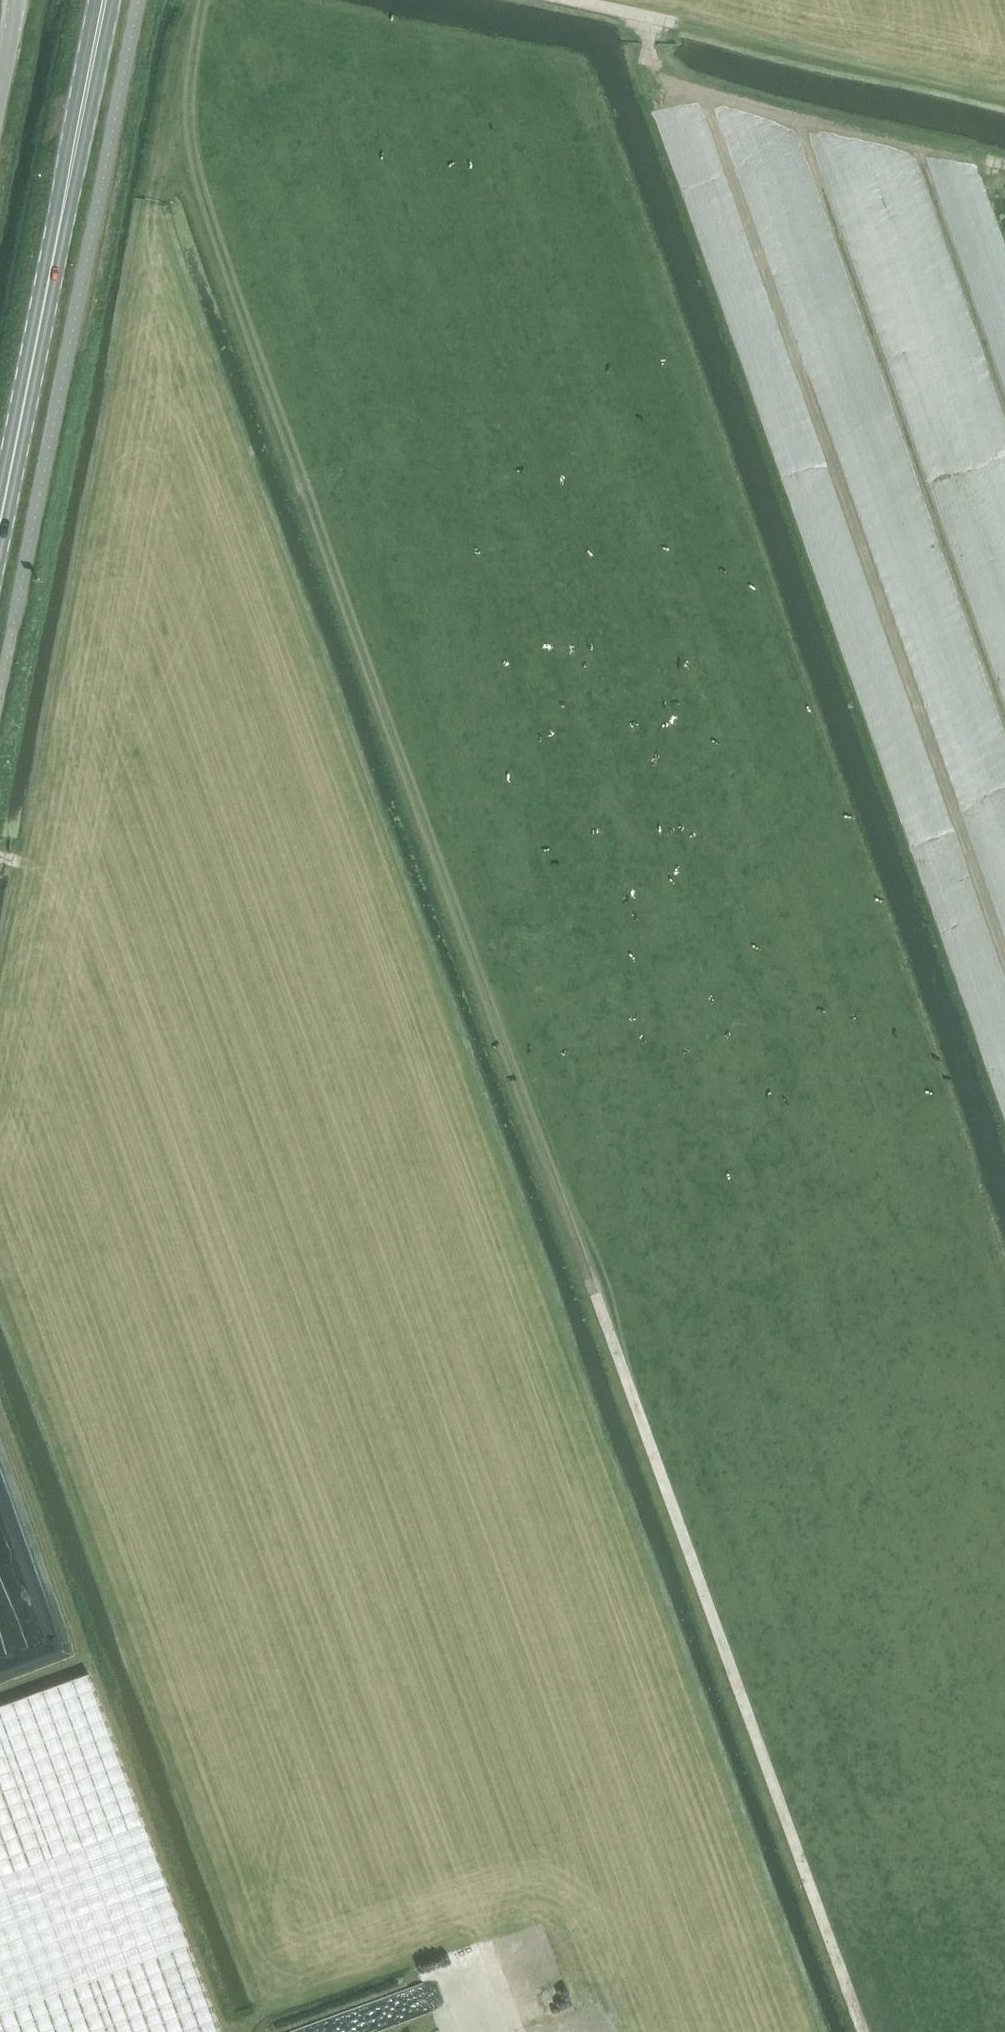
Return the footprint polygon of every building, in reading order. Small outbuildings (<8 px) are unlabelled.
[(89,1673),(0,1705),(0,2031),(221,2031),(89,1673)]
